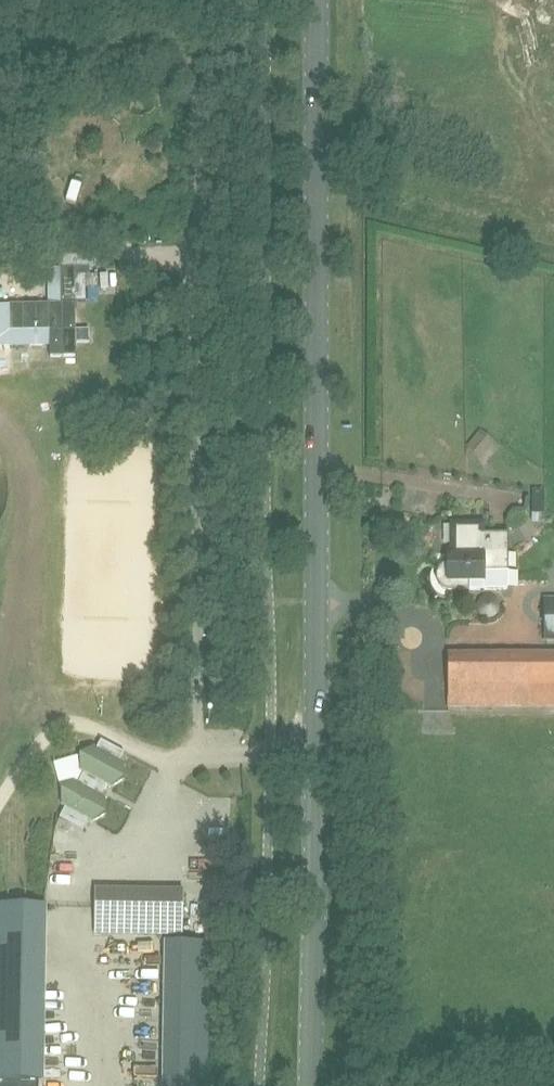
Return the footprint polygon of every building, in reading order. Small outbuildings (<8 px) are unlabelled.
[(50,331),(50,357),(64,357),(76,357),(76,331),(75,304),(75,303),(86,302),(86,296),(95,296),(95,277),(85,277),(85,276),(75,276),(75,268),(95,268),(94,255),(60,256),(60,269),(60,305),(9,305),(10,332),(50,331)] [(482,459),(495,442),(480,431),(467,448),(482,459)] [(532,515),(544,515),(544,491),(532,491),(532,515)] [(438,574),(438,579),(440,584),(443,588),(448,590),(468,590),(468,589),(507,589),(508,545),(485,545),(485,524),(460,523),(460,545),(452,545),(452,556),(449,556),(449,563),(446,563),(440,569),(438,574)] [(545,599),(545,640),(553,640),(553,599),(545,599)] [(553,706),(553,658),(448,658),(449,706),(553,706)] [(125,754),(101,742),(95,753),(92,751),(78,757),(80,772),(85,774),(78,787),(74,784),(61,791),(63,806),(67,808),(61,819),(85,831),(90,820),(94,822),(107,815),(105,801),(101,799),(107,786),(112,788),(125,782),(123,767),(119,765),(125,754)] [(126,877),(135,879),(141,855),(132,853),(126,877)] [(95,894),(94,929),(183,931),(183,895),(95,894)] [(46,905),(44,905),(0,905),(0,1081),(44,1082),(46,905)]
